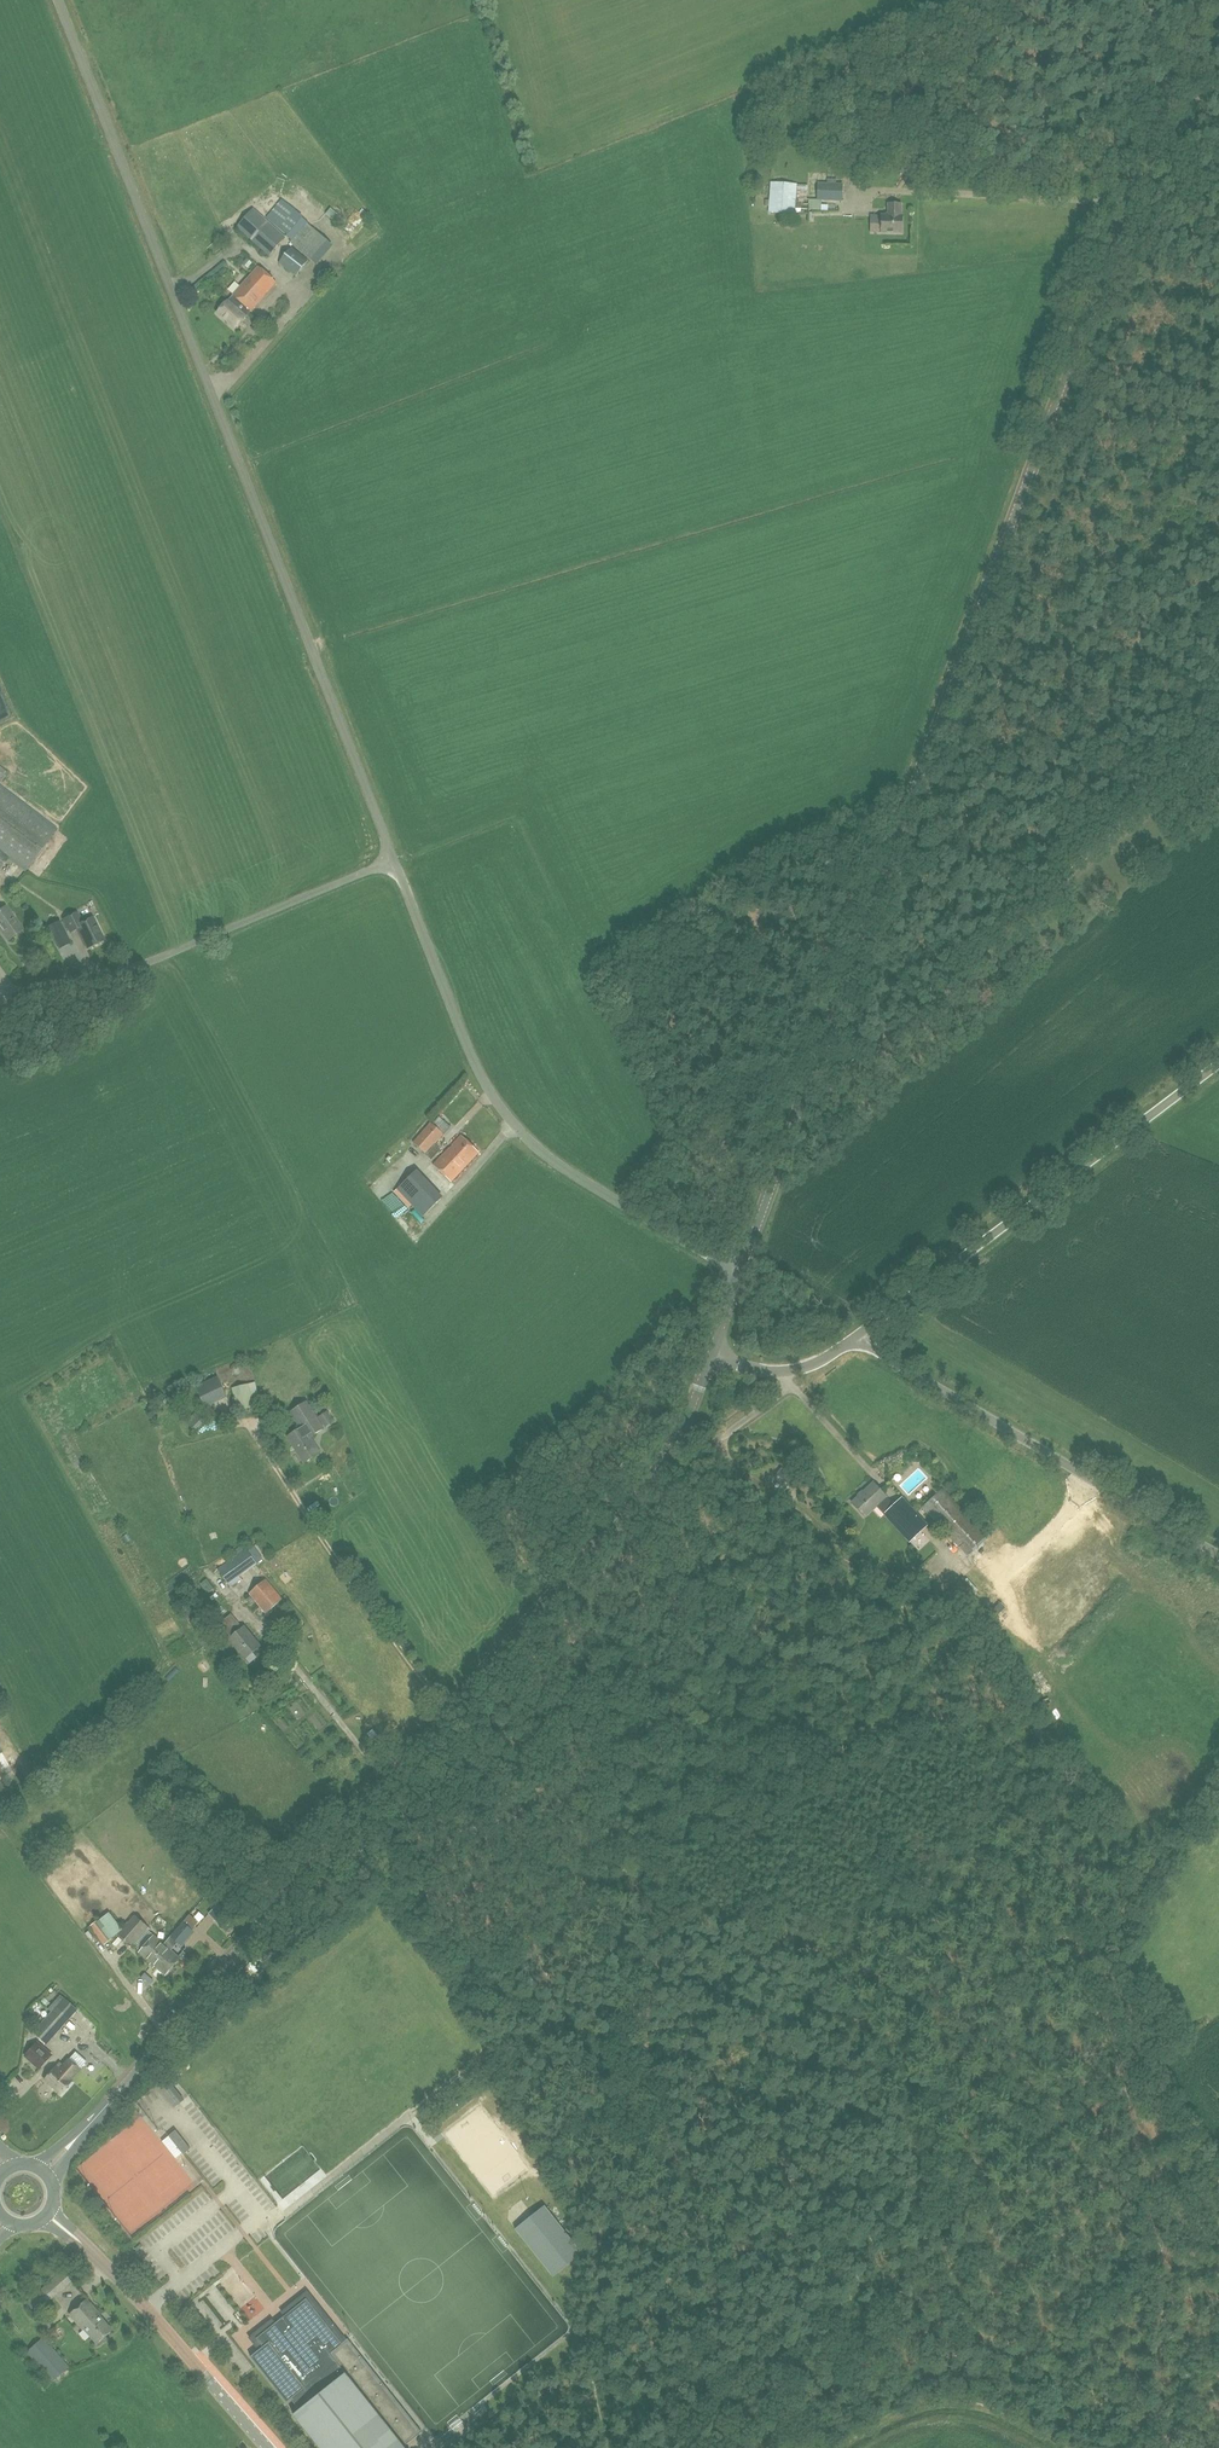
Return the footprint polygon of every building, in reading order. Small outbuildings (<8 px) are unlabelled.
[(911,179),(918,166),(908,160),(900,173),(911,179)] [(769,212),(796,214),(798,185),(771,183),(769,212)] [(821,210),(822,200),(842,201),(843,183),(818,183),(817,199),(809,199),(809,209),(821,210)] [(306,224),(308,222),(302,216),(287,203),(282,199),(267,218),(287,234),(286,235),(293,241),(291,244),(314,265),(331,246),(307,225),(306,224)] [(901,217),(902,204),(889,204),(888,216),(871,216),(870,233),(882,234),(882,233),(902,234),(903,217),(901,217)] [(253,208),(236,227),(269,256),(286,237),(253,208)] [(326,214),(337,223),(341,218),(331,209),(326,214)] [(359,214),(347,226),(354,233),(366,221),(359,214)] [(296,276),(308,260),(291,247),(279,263),(296,276)] [(235,330),(277,283),(259,267),(217,314),(235,330)] [(56,831),(0,788),(0,869),(10,856),(27,869),(56,831)] [(0,910),(0,929),(8,941),(23,930),(6,906),(1,910),(0,910)] [(83,921),(78,911),(62,919),(70,934),(77,930),(87,949),(105,940),(94,916),(83,921)] [(67,933),(60,920),(48,926),(55,940),(59,949),(72,942),(67,933)] [(434,1160),(442,1151),(434,1145),(444,1134),(431,1123),(414,1143),(434,1160)] [(452,1183),(480,1153),(461,1136),(434,1166),(452,1183)] [(385,1184),(401,1171),(396,1165),(380,1177),(385,1184)] [(423,1217),(441,1199),(415,1172),(397,1189),(423,1217)] [(413,1211),(407,1216),(421,1234),(427,1229),(413,1211)] [(218,1381),(202,1389),(209,1401),(224,1393),(218,1381)] [(245,1410),(262,1406),(259,1394),(252,1396),(249,1386),(240,1388),(242,1395),(234,1397),(236,1405),(244,1403),(245,1410)] [(306,1401),(290,1412),(300,1429),(287,1437),(304,1463),(320,1453),(310,1437),(324,1429),(317,1419),(306,1401)] [(318,1416),(325,1427),(334,1421),(327,1411),(318,1416)] [(196,1413),(191,1418),(186,1423),(195,1432),(205,1421),(196,1413)] [(781,1478),(799,1492),(805,1484),(787,1470),(781,1478)] [(914,1498),(932,1479),(923,1471),(905,1489),(914,1498)] [(895,1506),(875,1483),(852,1502),(865,1516),(877,1506),(910,1542),(928,1525),(903,1499),(895,1506)] [(930,1500),(934,1490),(927,1488),(923,1497),(930,1500)] [(997,1587),(1016,1570),(942,1490),(923,1507),(997,1587)] [(248,1576),(246,1573),(256,1564),(264,1574),(270,1570),(264,1561),(267,1558),(258,1544),(248,1550),(246,1549),(218,1569),(230,1587),(248,1576)] [(970,1598),(976,1594),(964,1577),(957,1582),(970,1598)] [(282,1598),(266,1579),(249,1593),(265,1613),(282,1598)] [(230,1616),(218,1626),(246,1659),(262,1646),(246,1627),(240,1632),(234,1624),(235,1622),(230,1616)] [(9,1765),(0,1748),(0,1770),(9,1765)] [(205,1922),(211,1913),(206,1909),(200,1919),(205,1922)] [(189,1914),(182,1922),(191,1930),(198,1922),(189,1914)] [(118,1934),(132,1947),(149,1928),(134,1915),(118,1934)] [(112,1939),(98,1920),(89,1926),(104,1945),(112,1939)] [(191,1930),(182,1922),(181,1922),(170,1935),(181,1945),(192,1931),(191,1930)] [(165,1945),(163,1943),(153,1935),(139,1952),(150,1962),(165,1945)] [(169,1937),(163,1943),(165,1945),(150,1962),(164,1974),(179,1957),(169,1949),(175,1942),(169,1937)] [(45,2044),(77,2009),(64,1997),(33,2032),(45,2044)] [(51,2057),(37,2045),(29,2053),(42,2066),(51,2057)] [(44,2079),(61,2094),(73,2081),(71,2080),(81,2069),(69,2058),(59,2069),(56,2066),(44,2079)] [(189,2061),(175,2073),(180,2080),(195,2068),(189,2061)] [(185,2141),(176,2130),(169,2135),(178,2147),(185,2141)] [(545,2205),(515,2229),(553,2276),(583,2253),(545,2205)] [(34,2312),(71,2280),(63,2270),(26,2301),(34,2312)] [(84,2329),(97,2344),(112,2330),(100,2315),(101,2314),(88,2298),(69,2314),(83,2330),(84,2329)] [(292,2415),(319,2447),(403,2447),(421,2433),(346,2339),(340,2344),(304,2300),(255,2340),(261,2348),(249,2358),(285,2404),(289,2400),(298,2411),(292,2415)] [(27,2352),(52,2382),(69,2368),(44,2338),(27,2352)]
